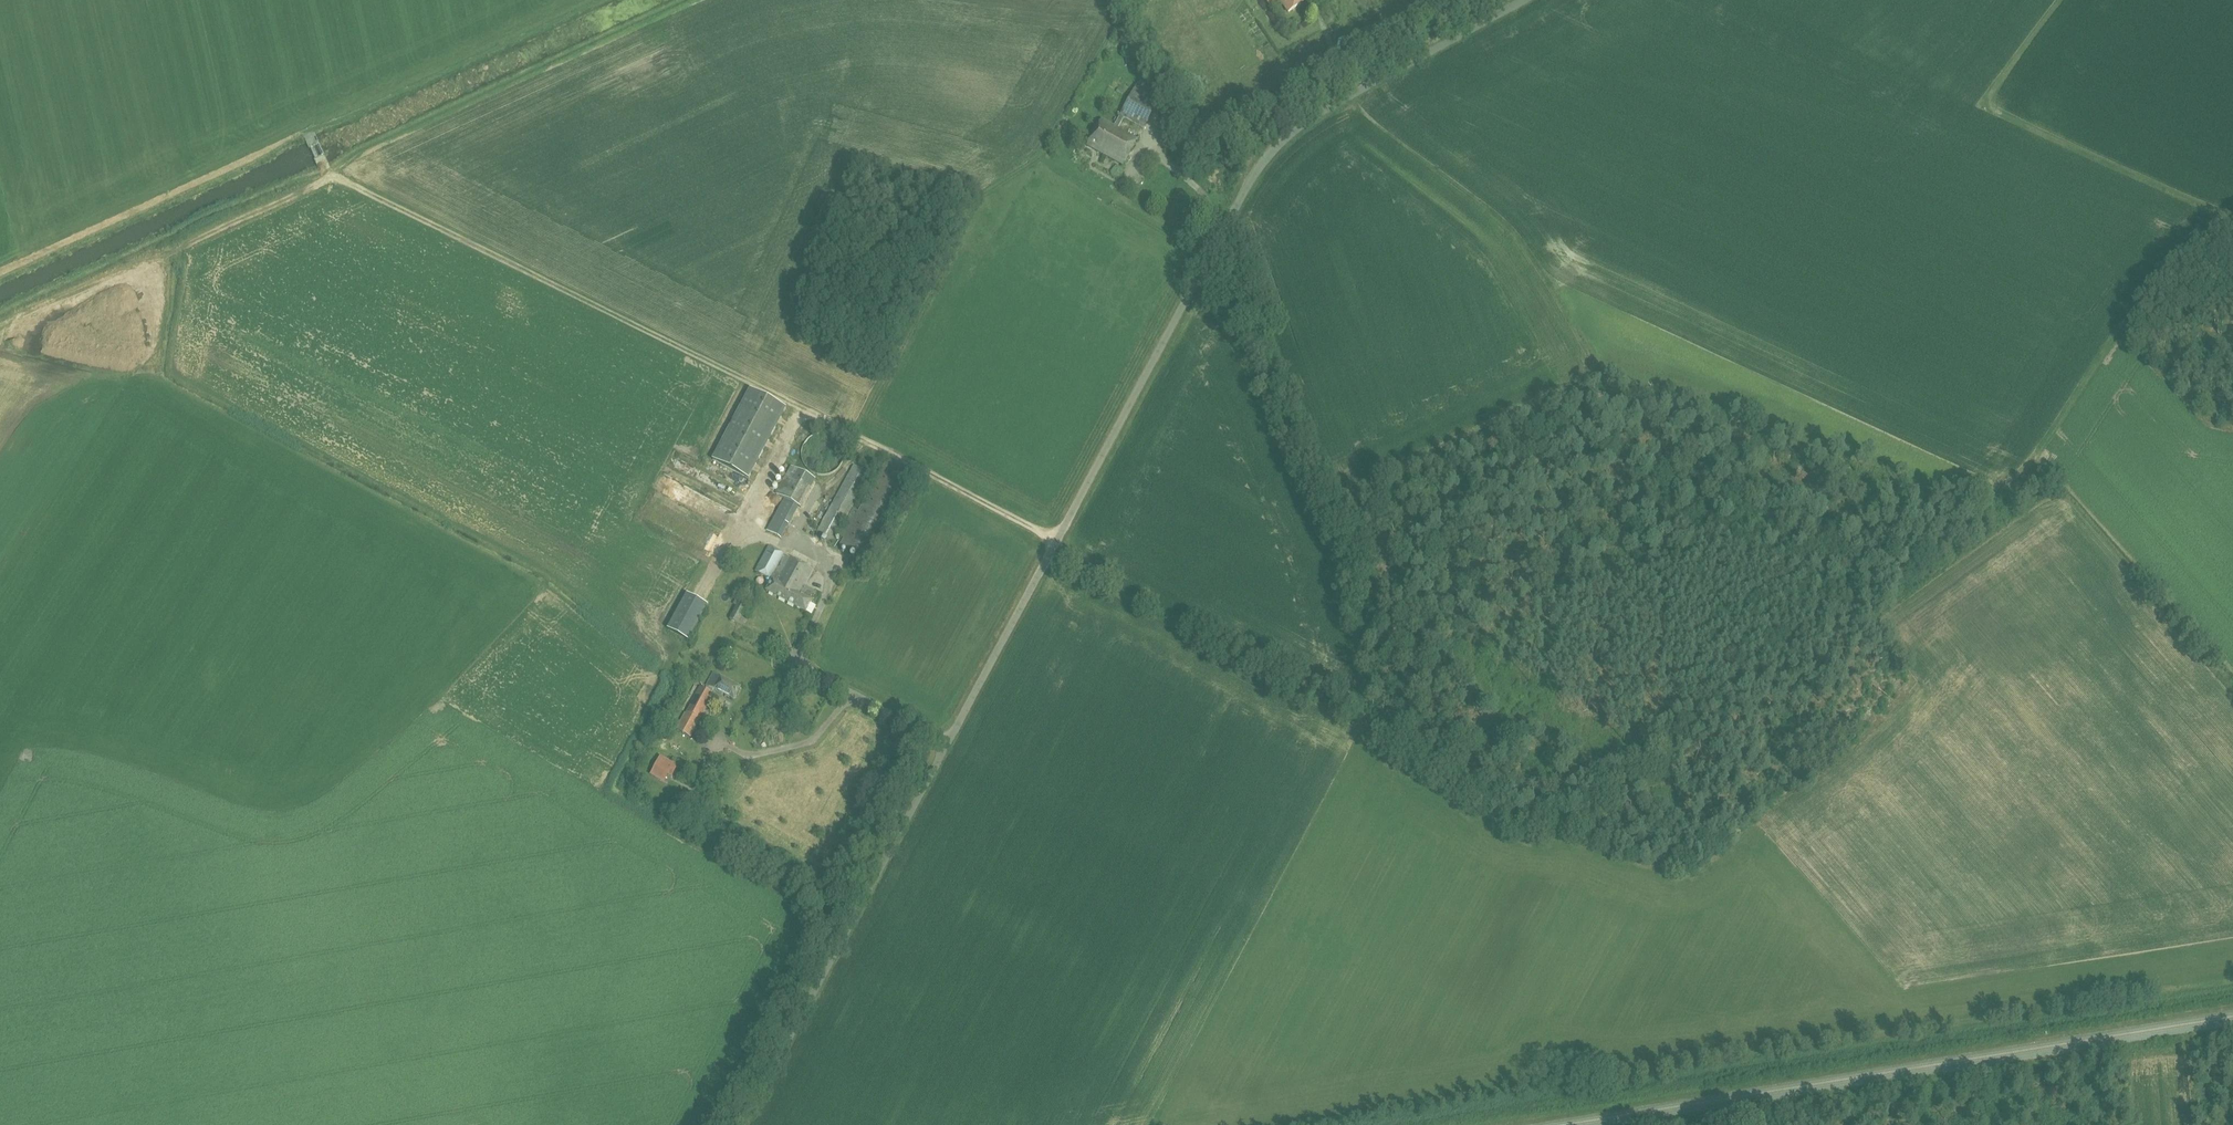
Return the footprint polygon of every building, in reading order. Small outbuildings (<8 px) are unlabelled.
[(1287,12),(1303,2),(1301,0),(1266,0),(1270,7),(1280,0),(1287,12)] [(1139,2),(1134,4),(1139,14),(1144,12),(1139,2)] [(1087,145),(1123,165),(1137,139),(1118,128),(1124,118),(1144,129),(1151,116),(1164,93),(1140,79),(1126,103),(1114,126),(1101,119),(1087,145)] [(713,460),(749,479),(787,408),(751,389),(713,460)] [(803,449),(802,450),(802,452),(802,454),(802,456),(802,458),(803,460),(803,461),(804,463),(805,465),(806,466),(807,468),(808,469),(809,470),(811,471),(812,472),(814,473),(816,474),(817,474),(819,475),(821,475),(823,475),(824,475),(826,475),(828,475),(830,474),(832,474),(833,473),(835,472),(836,471),(838,470),(839,468),(840,467),(841,465),(842,464),(843,462),(843,460),(844,459),(844,457),(844,455),(844,453),(844,451),(844,449),(843,448),(843,446),(842,444),(841,443),(840,441),(839,440),(837,438),(836,437),(834,436),(833,435),(831,434),(829,434),(827,433),(825,433),(824,433),(822,433),(820,433),(818,434),(816,434),(814,435),(813,436),(811,437),(810,438),(808,439),(807,440),(806,442),(805,443),(804,445),(803,447),(803,449)] [(840,545),(869,562),(917,474),(887,458),(858,510),(853,508),(871,474),(853,465),(821,523),(817,533),(834,542),(838,535),(844,538),(840,545)] [(767,531),(781,538),(798,507),(800,507),(816,480),(791,466),(775,494),(784,499),(767,531)] [(707,472),(702,478),(709,484),(714,478),(707,472)] [(766,591),(806,612),(812,601),(810,600),(815,591),(805,585),(813,571),(768,546),(755,571),(772,580),(766,591)] [(667,629),(689,639),(708,605),(687,594),(667,629)] [(729,618),(738,623),(749,604),(739,599),(729,618)] [(714,690),(734,700),(740,688),(713,674),(707,685),(714,690)] [(678,727),(692,734),(699,722),(714,694),(700,686),(678,727)] [(651,775),(665,783),(669,775),(673,777),(679,765),(674,763),(673,763),(661,757),(651,775)]
